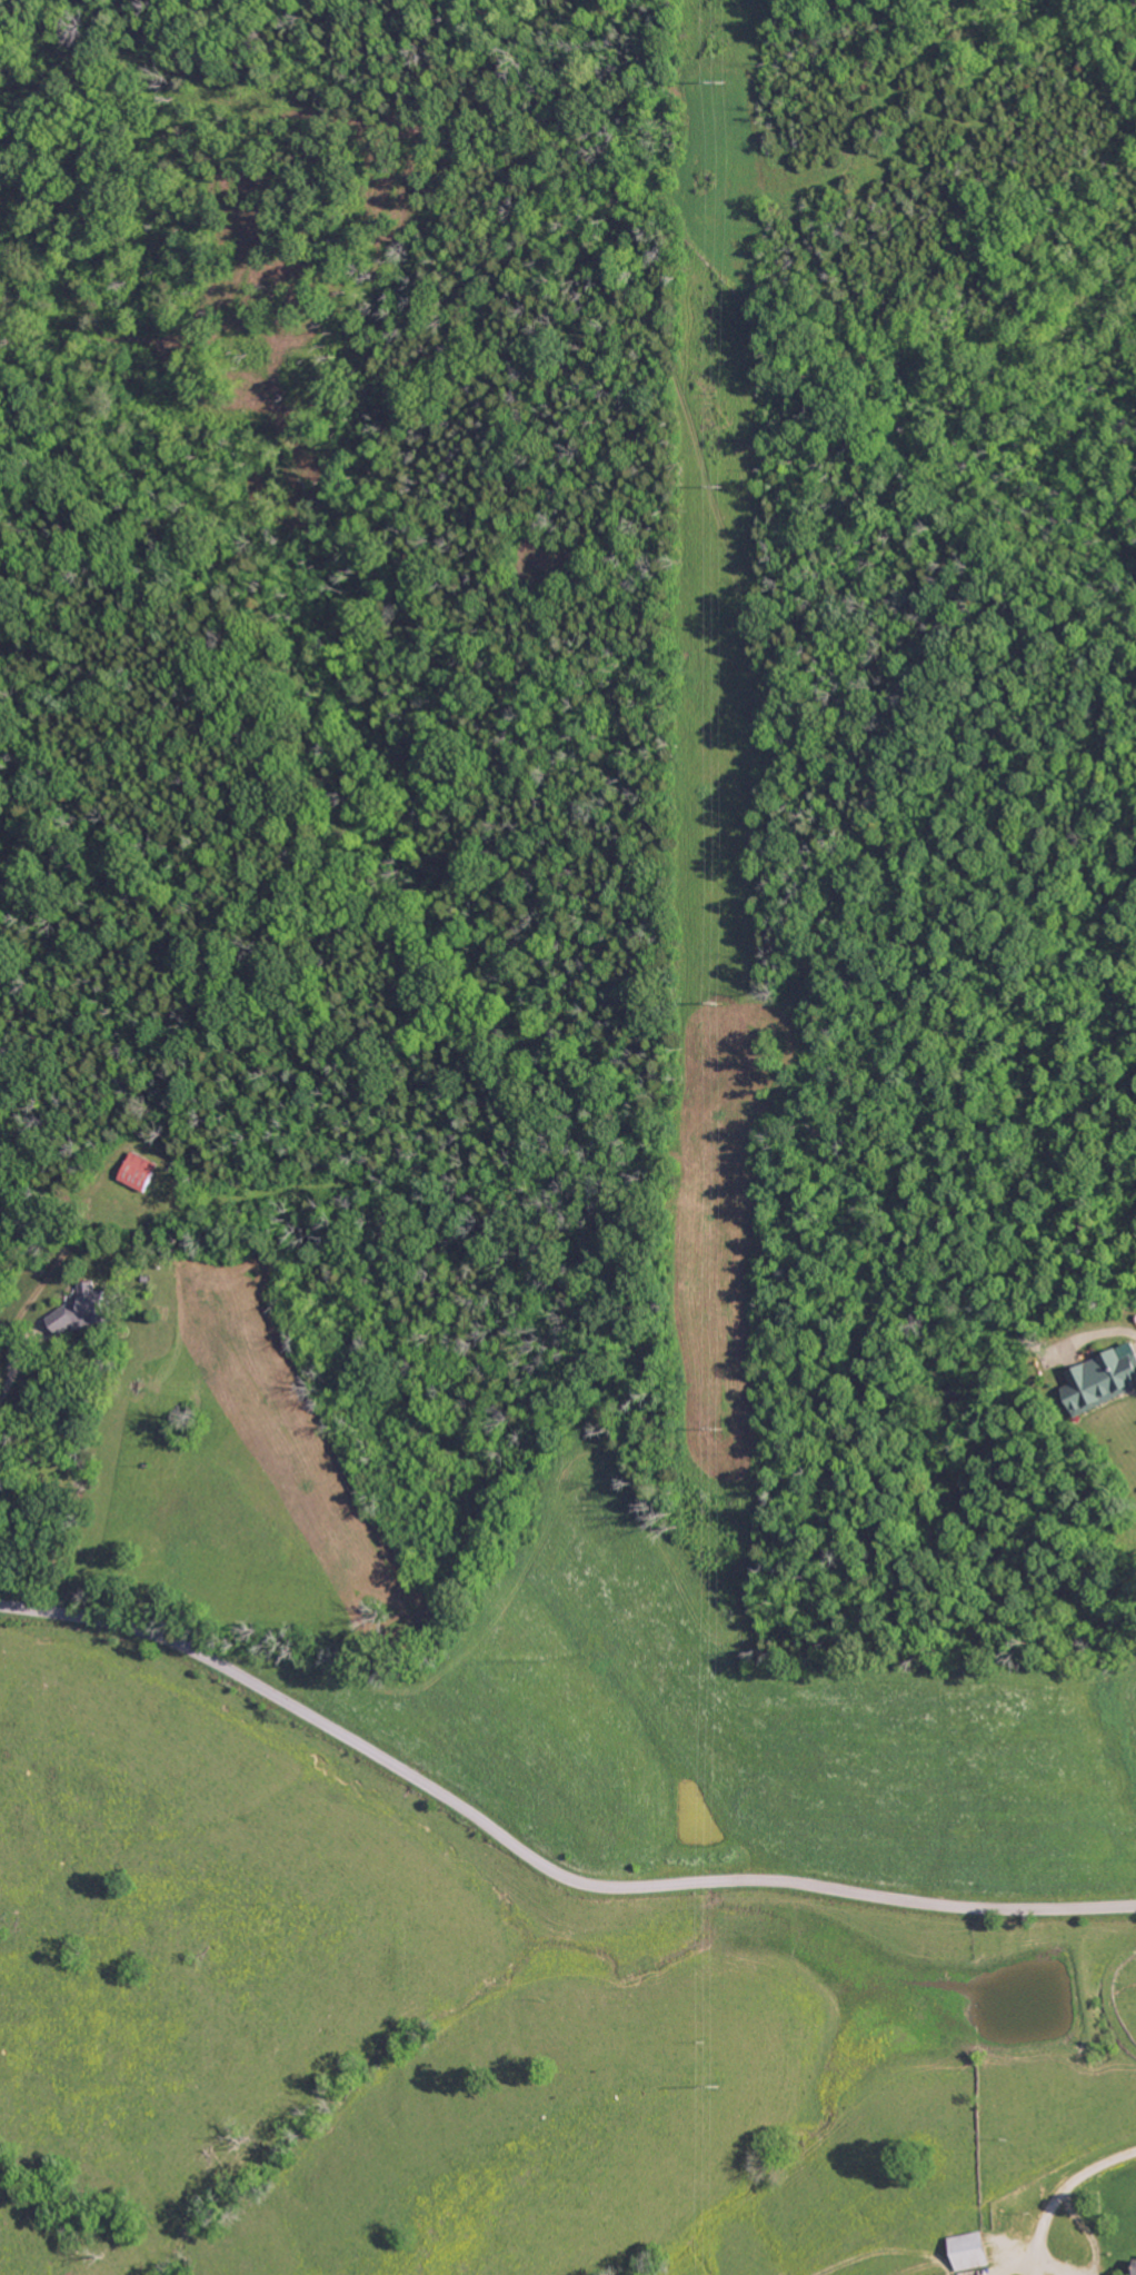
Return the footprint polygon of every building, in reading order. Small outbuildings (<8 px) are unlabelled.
[(115,1180),(141,1193),(155,1164),(128,1151),(115,1180)] [(48,1331),(104,1325),(100,1290),(92,1291),(91,1281),(75,1283),(78,1308),(46,1312),(48,1331)] [(1067,1384),(1056,1388),(1065,1411),(1135,1383),(1135,1378),(1127,1356),(1132,1354),(1128,1344),(1062,1370),(1067,1384)] [(944,2238),(952,2272),(985,2265),(978,2230),(944,2238)]
